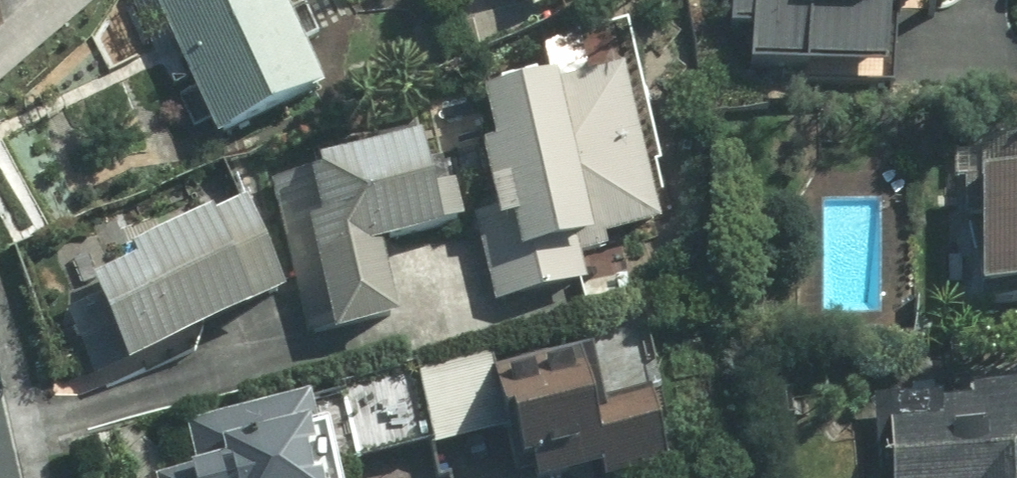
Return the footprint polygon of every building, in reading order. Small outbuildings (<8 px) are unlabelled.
[(214,143),(327,94),(286,0),(151,0),(214,143)] [(534,12),(564,0),(531,0),(534,12)] [(894,13),(967,16),(967,0),(724,0),(723,32),(752,33),(750,71),(891,77),(894,13)] [(494,148),(472,152),(503,307),(591,289),(583,250),(658,235),(625,70),(484,98),(494,148)] [(983,143),(982,157),(956,156),(954,269),(978,270),(978,297),(1016,297),(1016,144),(983,143)] [(439,241),(420,145),(275,175),(309,344),(397,326),(382,252),(439,241)] [(82,301),(60,311),(96,392),(286,308),(240,202),(72,276),(82,301)] [(577,343),(184,421),(184,422),(193,474),(172,477),(334,477),(333,472),(509,437),(517,477),(607,477),(664,467),(651,401),(591,413),(577,343)] [(877,397),(876,477),(1016,477),(1016,390),(967,389),(967,398),(877,397)]
